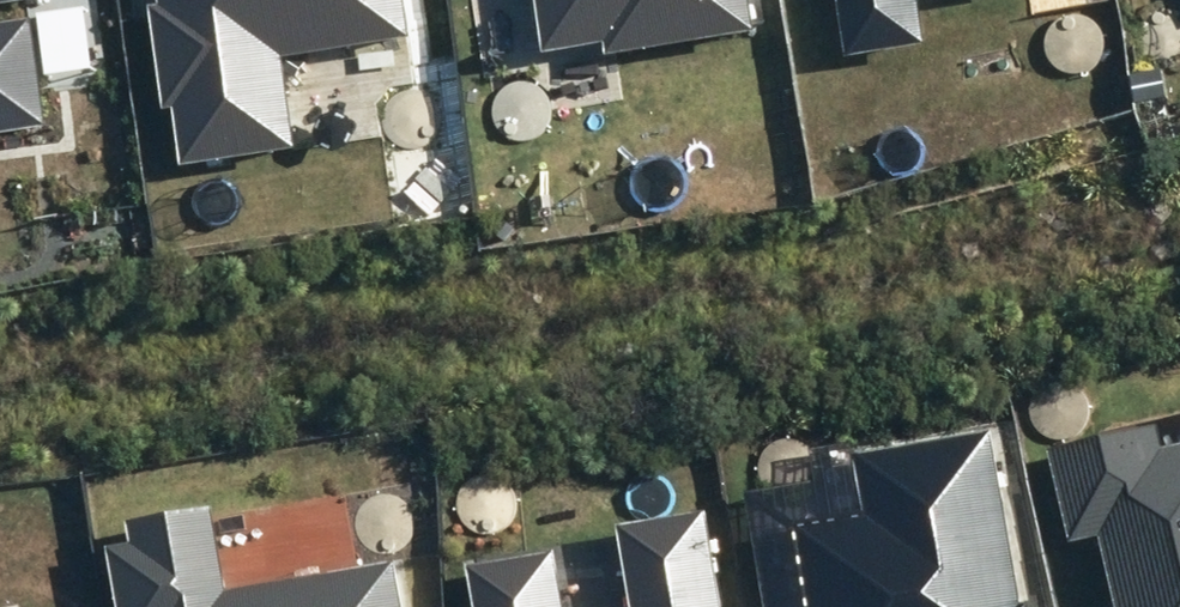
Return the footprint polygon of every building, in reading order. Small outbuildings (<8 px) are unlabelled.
[(31,119),(11,0),(0,0),(0,124),(31,119)] [(197,163),(309,146),(295,54),(415,36),(410,0),(172,0),(197,163)] [(757,27),(752,0),(550,0),(560,61),(757,27)] [(857,51),(936,38),(930,0),(849,0),(857,51)] [(1003,426),(868,449),(877,502),(794,516),(810,606),(1034,606),(1003,426)] [(1170,445),(1166,427),(1059,452),(1079,537),(1107,531),(1124,606),(1179,606),(1179,443),(1170,445)] [(409,565),(244,598),(223,496),(136,513),(140,534),(118,539),(132,606),(418,606),(409,565)] [(714,506),(633,521),(649,606),(733,606),(714,506)] [(563,534),(478,550),(489,606),(577,606),(563,534)]
